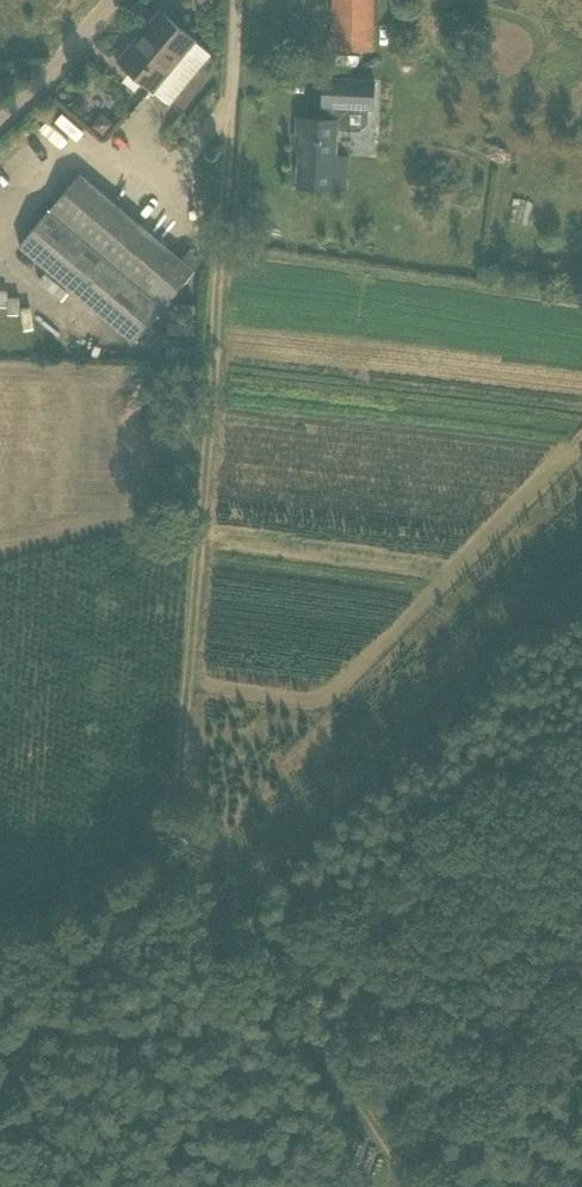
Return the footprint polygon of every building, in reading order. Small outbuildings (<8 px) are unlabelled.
[(334,48),(372,49),(373,0),(335,0),(334,48)] [(123,61),(154,87),(186,112),(209,81),(196,71),(212,53),(194,39),(161,11),(148,27),(150,29),(123,61)] [(328,104),(327,118),(299,116),(298,137),(301,138),(299,185),(346,187),(347,156),(336,155),(337,128),(360,129),(368,123),(369,106),(374,107),(375,80),(325,77),(323,104),(328,104)] [(80,172),(50,208),(20,244),(135,341),(165,304),(195,269),(80,172)]
